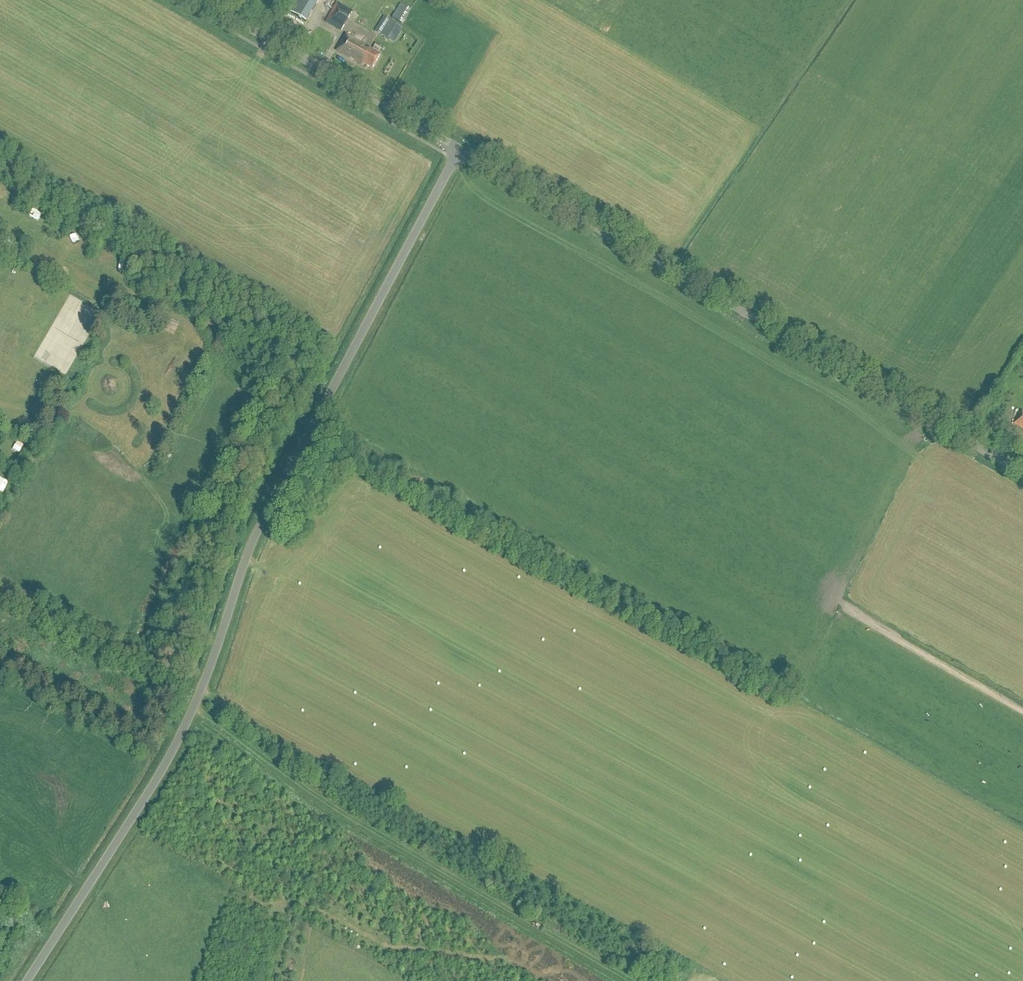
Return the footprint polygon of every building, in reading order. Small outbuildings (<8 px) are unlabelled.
[(289,13),(306,23),(320,0),(297,0),(289,13)] [(340,32),(352,12),(354,8),(348,4),(345,8),(337,3),(325,23),(340,32)] [(400,5),(391,18),(402,25),(410,12),(400,5)] [(402,31),(389,22),(384,18),(375,32),(380,36),(394,44),(402,31)] [(337,52),(363,67),(364,66),(371,70),(379,56),(363,47),(364,46),(346,36),(337,52)] [(110,259),(118,260),(119,251),(110,250),(110,259)] [(179,317),(172,330),(180,334),(187,321),(179,317)] [(1013,425),(1022,432),(1022,412),(1021,411),(1013,425)] [(26,441),(21,452),(30,456),(35,445),(26,441)]
